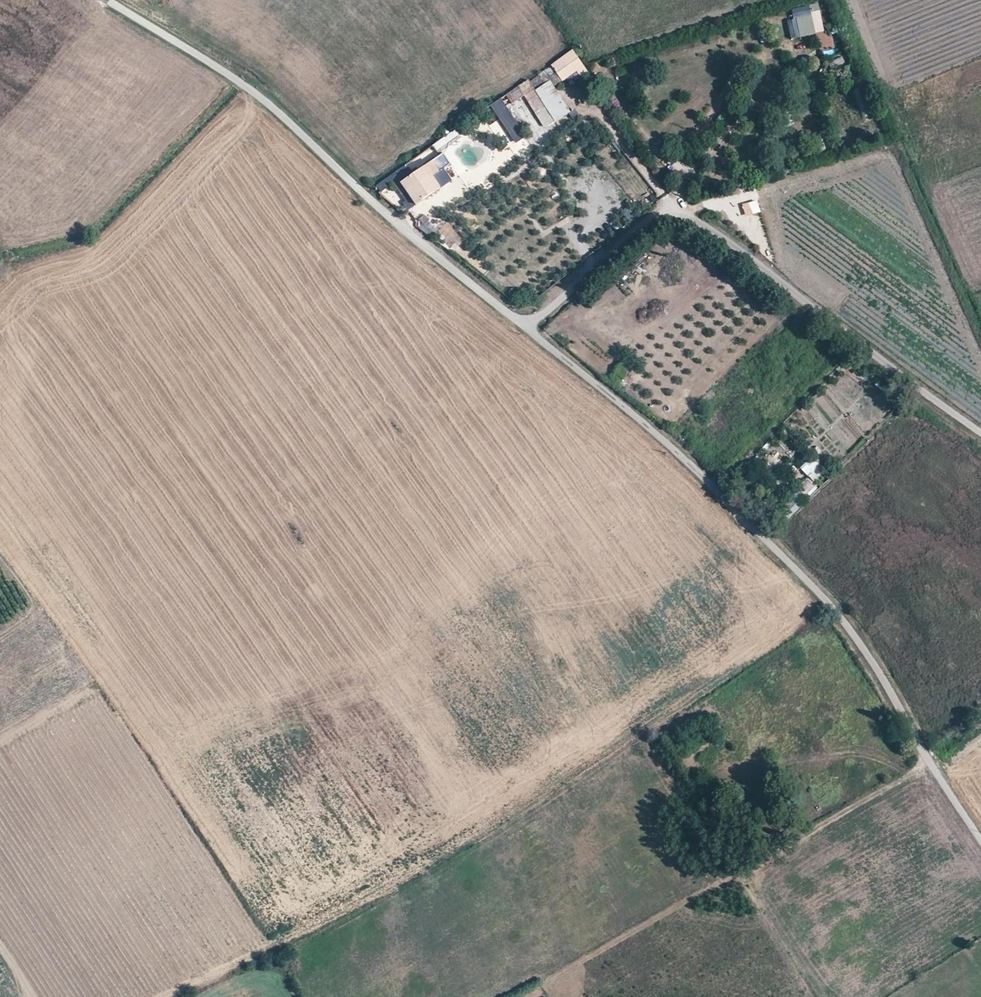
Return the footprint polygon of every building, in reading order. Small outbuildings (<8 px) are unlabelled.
[(816,4),(790,8),(792,19),(786,20),(789,38),(819,34),(816,4)] [(551,65),(566,86),(587,71),(572,50),(551,65)] [(526,82),(532,91),(544,82),(538,73),(526,82)] [(532,91),(554,122),(571,111),(549,79),(544,82),(532,91)] [(511,126),(517,122),(505,105),(499,109),(511,126)] [(454,128),(439,139),(444,146),(459,135),(454,128)] [(402,179),(418,203),(428,195),(441,187),(434,176),(452,164),(444,153),(423,167),(415,156),(377,182),(384,191),(402,179)] [(609,375),(618,382),(630,370),(621,363),(609,375)] [(800,467),(811,482),(822,474),(812,459),(800,467)] [(806,497),(817,489),(810,479),(799,487),(806,497)]
